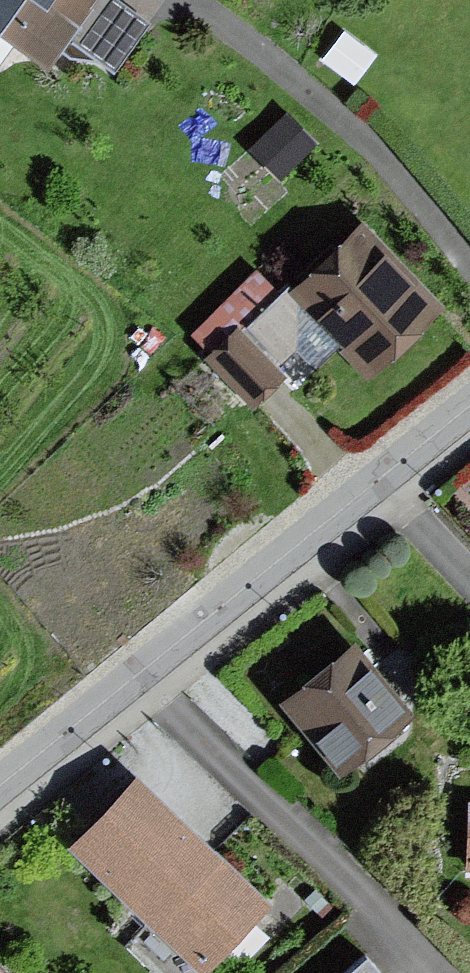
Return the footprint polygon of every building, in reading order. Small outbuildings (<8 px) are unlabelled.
[(38,74),(58,47),(109,84),(146,33),(101,0),(0,0),(0,47),(38,74)] [(369,66),(346,38),(319,60),(342,88),(369,66)] [(314,152),(285,117),(246,149),(275,184),(314,152)] [(250,275),(183,337),(250,408),(276,384),(289,397),(335,353),(360,380),(433,312),(350,224),(271,297),(250,275)] [(342,642),(264,697),(324,780),(401,726),(342,642)] [(119,778),(53,848),(184,972),(214,972),(266,919),(119,778)] [(456,806),(454,873),(469,874),(469,806),(456,806)] [(349,956),(328,972),(363,972),(349,956)]
